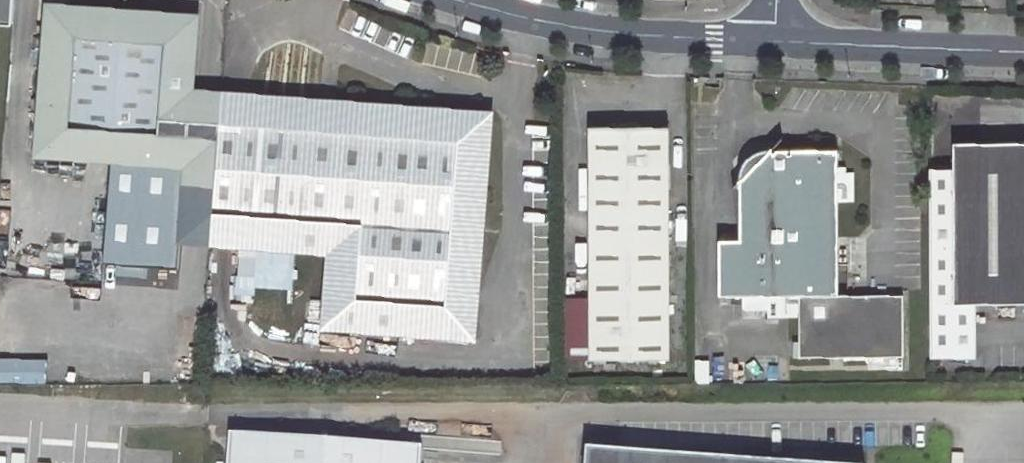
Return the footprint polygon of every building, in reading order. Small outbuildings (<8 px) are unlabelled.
[(13,17),(14,0),(0,0),(0,16),(13,17)] [(49,0),(47,22),(56,22),(57,12),(68,13),(69,2),(49,0)] [(191,87),(195,33),(186,33),(187,22),(175,21),(176,11),(123,6),(69,2),(68,13),(57,12),(56,22),(47,22),(36,151),(185,163),(191,87)] [(175,21),(187,22),(186,33),(195,33),(196,13),(176,11),(175,21)] [(224,89),(191,87),(185,163),(179,239),(213,241),(224,89)] [(489,111),(224,89),(213,241),(329,251),(323,325),(471,336),(489,111)] [(667,357),(668,125),(589,126),(590,356),(667,357)] [(1023,303),(1023,141),(951,142),(951,166),(926,166),(928,354),(974,353),(974,302),(1023,303)] [(739,183),(738,240),(718,240),(718,296),(800,297),(800,360),(903,361),(902,298),(837,297),(837,149),(776,149),(774,151),(770,150),(739,183)] [(759,150),(752,155),(751,156),(747,162),(746,166),(746,170),(739,170),(739,183),(770,150),(764,149),(759,150)] [(221,431),(218,462),(412,462),(413,446),(221,431)] [(585,446),(584,462),(803,462),(585,446)]
